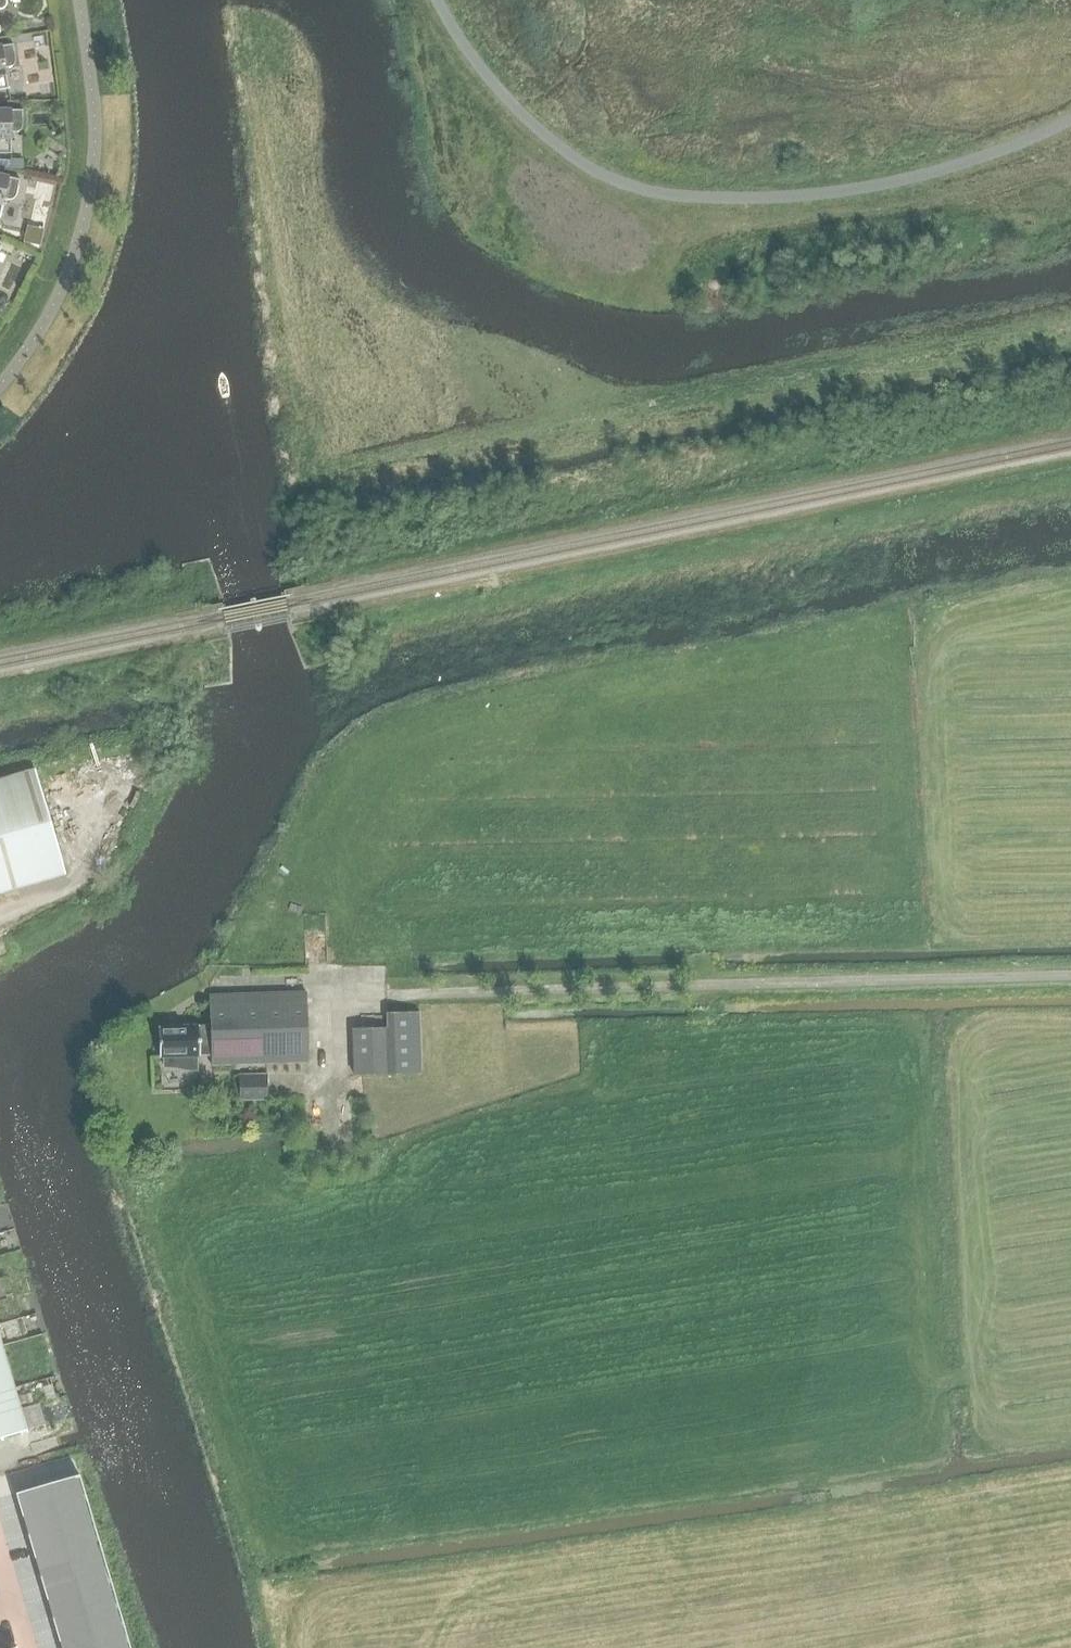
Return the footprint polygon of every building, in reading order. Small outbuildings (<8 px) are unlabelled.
[(8,88),(5,68),(10,67),(12,66),(13,66),(14,65),(14,64),(15,62),(15,61),(15,59),(13,44),(0,46),(0,89),(8,88)] [(11,153),(11,132),(16,132),(18,132),(19,131),(20,130),(21,129),(22,128),(22,127),(22,125),(22,109),(0,109),(0,153),(11,153)] [(20,179),(0,175),(0,212),(3,199),(8,200),(10,200),(12,199),(13,199),(14,197),(16,196),(16,195),(20,179)] [(0,779),(0,892),(65,873),(34,769),(0,779)] [(164,1055),(165,1065),(171,1064),(177,1065),(181,1065),(193,1068),(197,1068),(196,1054),(211,1054),(211,1063),(309,1060),(306,991),(209,994),(210,1023),(159,1025),(159,1055),(164,1055)] [(421,1073),(419,1011),(387,1011),(388,1027),(353,1028),(355,1076),(421,1073)] [(239,1074),(240,1098),(268,1097),(268,1073),(239,1074)] [(6,1367),(0,1369),(0,1392),(12,1388),(6,1367)] [(12,1388),(0,1392),(0,1414),(18,1409),(12,1388)] [(18,1409),(0,1414),(0,1438),(25,1431),(18,1409)] [(78,1475),(16,1493),(28,1535),(91,1516),(78,1475)] [(91,1516),(28,1535),(40,1576),(103,1558),(91,1516)] [(103,1558),(40,1576),(53,1618),(115,1600),(103,1558)] [(53,1618),(61,1647),(105,1647),(127,1641),(115,1600),(53,1618)]
